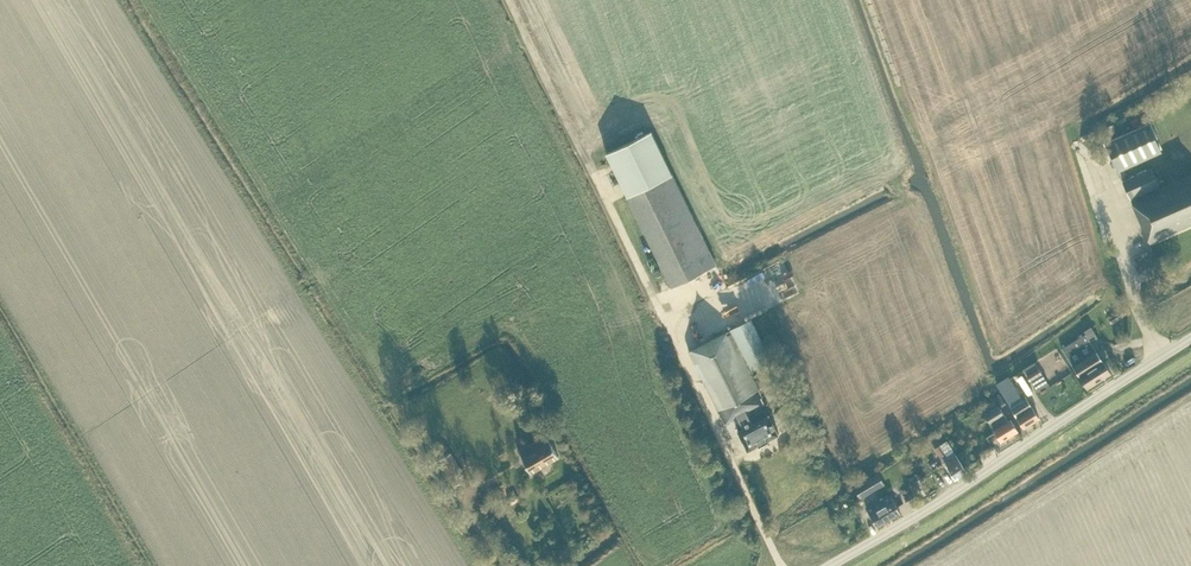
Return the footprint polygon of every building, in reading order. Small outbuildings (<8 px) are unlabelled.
[(1117,171),(1161,152),(1148,123),(1104,143),(1117,171)] [(716,264),(672,174),(650,131),(606,152),(671,286),(716,264)] [(1137,199),(1136,196),(1159,186),(1151,169),(1122,182),(1130,199),(1132,198),(1134,200),(1131,201),(1149,243),(1190,224),(1190,174),(1137,199)] [(736,339),(747,362),(751,369),(771,359),(750,319),(731,329),(732,333),(730,334),(729,331),(688,351),(724,423),(734,419),(739,430),(737,431),(747,450),(758,444),(759,445),(767,441),(766,440),(778,434),(768,415),(767,415),(762,404),(763,403),(760,398),(761,398),(733,341),(736,339)] [(1086,389),(1110,373),(1086,336),(1064,349),(1066,353),(1064,354),(1086,389)] [(1034,362),(1023,369),(1027,375),(1038,368),(1034,362)] [(1038,368),(1027,375),(1030,381),(1042,374),(1042,373),(1038,368)] [(1042,374),(1030,381),(1037,391),(1044,387),(1048,384),(1042,374)] [(1020,398),(1011,383),(1012,383),(1009,378),(997,386),(1023,428),(1039,418),(1024,395),(1020,398)] [(1001,442),(1017,432),(1010,420),(1008,421),(999,408),(1006,403),(1000,393),(992,397),(998,406),(984,415),(993,430),(1000,442),(1001,442)] [(550,442),(549,442),(545,435),(518,450),(522,458),(530,473),(558,456),(550,442)] [(941,444),(934,449),(939,457),(946,453),(952,449),(947,441),(941,444)] [(966,472),(967,472),(958,459),(955,455),(944,462),(947,467),(955,479),(966,472)] [(860,498),(884,484),(878,474),(854,488),(860,498)] [(496,497),(502,493),(499,488),(495,491),(494,489),(489,493),(492,498),(496,496),(496,497)] [(876,527),(899,513),(890,495),(877,503),(876,500),(873,502),(874,504),(866,509),(876,527)]
